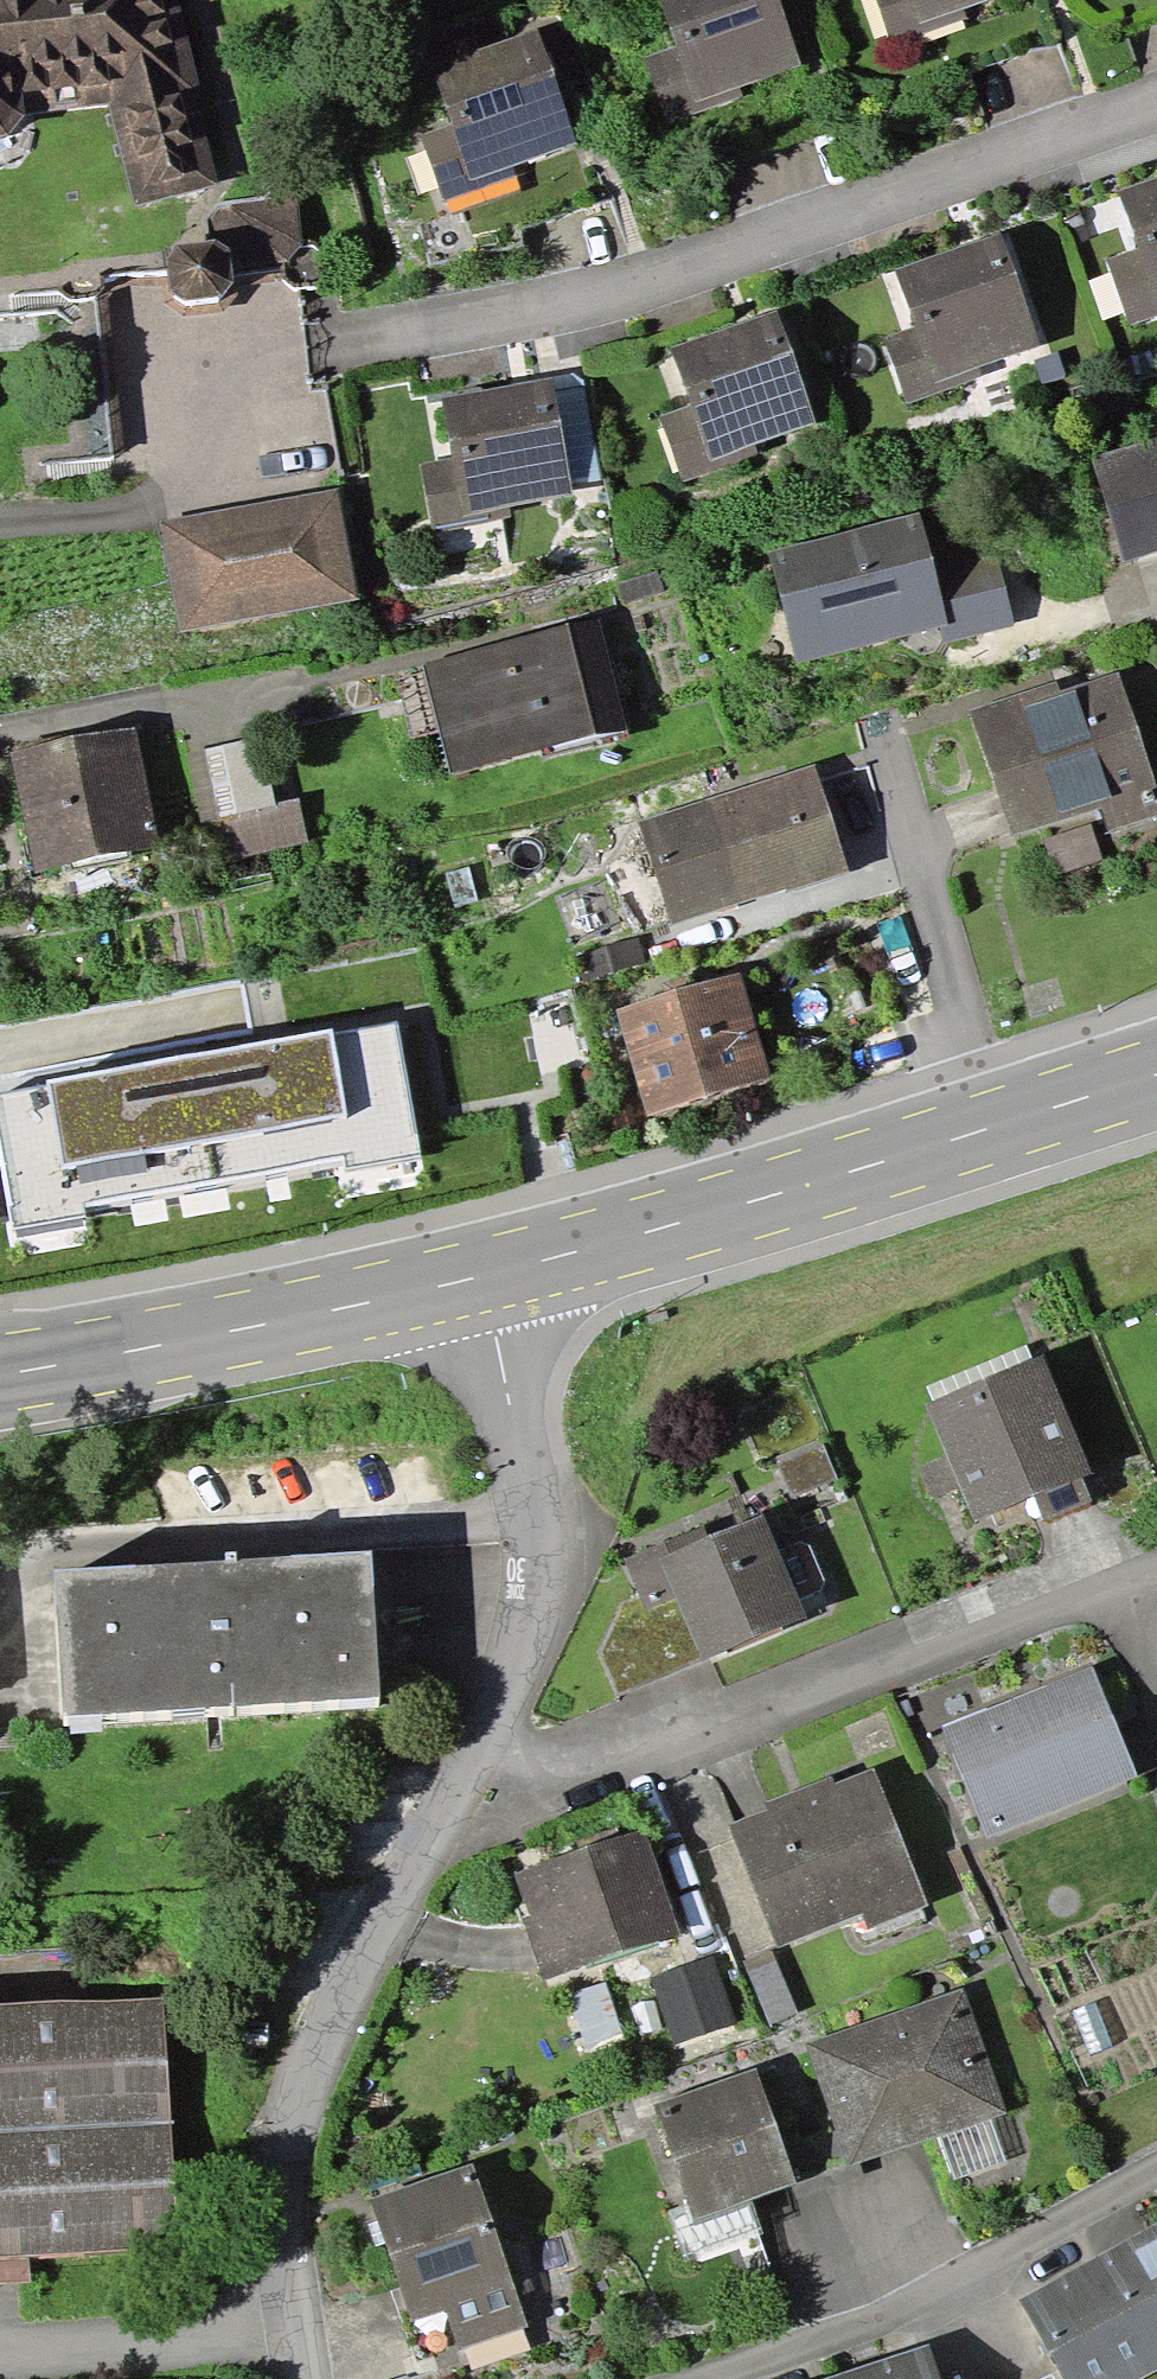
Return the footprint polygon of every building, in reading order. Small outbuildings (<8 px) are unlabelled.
[(7,161),(35,140),(32,119),(119,103),(139,211),(216,197),(180,0),(0,0),(0,161),(7,161)] [(677,48),(642,60),(665,127),(812,77),(785,0),(666,0),(661,2),(677,48)] [(896,49),(1021,0),(877,0),(896,49)] [(428,78),(445,125),(414,136),(438,201),(572,152),(531,41),(428,78)] [(1112,207),(1132,234),(1090,265),(1136,327),(1156,320),(1156,193),(1112,207)] [(198,253),(163,256),(153,277),(155,305),(168,322),(204,319),(220,300),(219,279),(299,272),(293,200),(198,208),(198,253)] [(919,330),(879,342),(899,406),(1042,362),(1009,256),(906,288),(919,330)] [(697,409),(655,422),(676,484),(821,437),(789,337),(685,371),(697,409)] [(565,395),(452,416),(472,527),(585,506),(565,395)] [(1098,468),(1131,574),(1156,566),(1156,450),(1098,468)] [(350,613),(331,499),(152,528),(170,642),(350,613)] [(921,521),(765,569),(795,669),(952,621),(921,521)] [(605,629),(428,674),(456,783),(633,738),(605,629)] [(986,721),(1027,855),(1053,847),(1064,884),(1127,865),(1118,833),(1156,821),(1156,789),(1124,679),(986,721)] [(148,745),(21,766),(40,878),(166,857),(148,745)] [(257,746),(183,761),(196,828),(215,825),(271,814),(257,746)] [(814,774),(647,826),(679,928),(846,876),(814,774)] [(271,814),(215,825),(223,863),(303,847),(296,809),(271,814)] [(593,953),(599,978),(641,968),(635,943),(593,953)] [(739,979),(617,1021),(653,1124),(775,1082),(739,979)] [(0,1094),(0,1132),(15,1219),(418,1149),(396,1025),(0,1094)] [(1052,1361),(930,1414),(949,1456),(918,1469),(932,1502),(956,1492),(978,1542),(1106,1487),(1052,1361)] [(775,1469),(789,1507),(834,1491),(820,1453),(775,1469)] [(664,1553),(628,1566),(640,1598),(599,1652),(618,1702),(812,1631),(774,1527),(668,1565),(664,1553)] [(377,1563),(57,1569),(60,1720),(380,1713),(377,1563)] [(979,1672),(927,1695),(995,1847),(1118,1792),(1131,1806),(1147,1791),(1093,1667),(995,1710),(979,1672)] [(877,1793),(751,1838),(792,1951),(864,1925),(869,1937),(922,1918),(877,1793)] [(654,1841),(524,1875),(552,1981),(682,1946),(654,1841)] [(772,1960),(743,1972),(765,2027),(794,2016),(772,1960)] [(968,1993),(808,2046),(850,2169),(1010,2116),(968,1993)] [(602,1994),(570,2006),(587,2052),(619,2040),(602,1994)] [(0,2021),(0,2268),(183,2256),(167,2010),(0,2021)] [(759,2078),(660,2115),(701,2226),(800,2189),(759,2078)] [(457,2177),(368,2208),(411,2334),(447,2321),(461,2361),(536,2335),(487,2193),(465,2200),(457,2177)] [(1030,2311),(1068,2378),(1152,2378),(1156,2376),(1156,2240),(1030,2311)] [(862,2378),(942,2378),(934,2355),(862,2378)]
